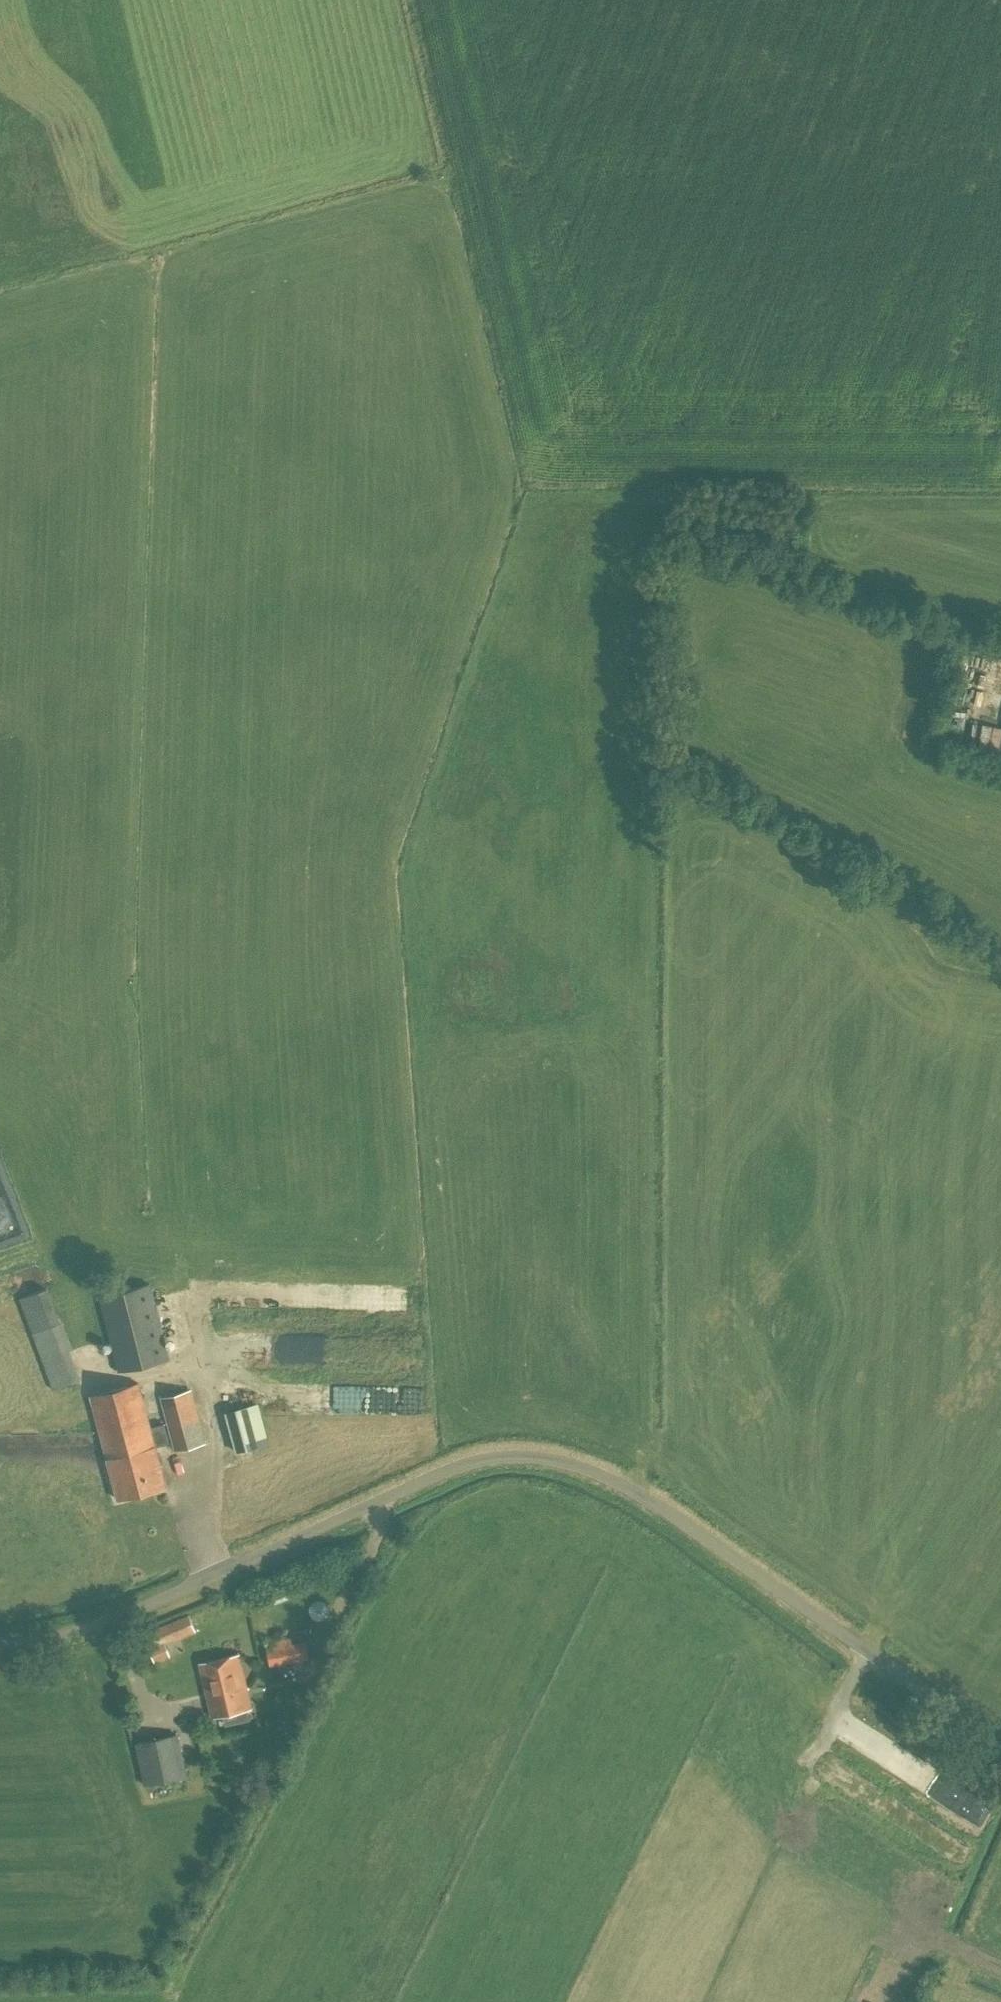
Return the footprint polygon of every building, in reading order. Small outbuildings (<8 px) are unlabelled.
[(993,683),(996,672),(971,667),(969,678),(993,683)] [(968,682),(964,705),(981,708),(985,685),(968,682)] [(960,712),(955,726),(970,731),(975,717),(960,712)] [(23,1233),(11,1187),(0,1190),(0,1221),(0,1222),(0,1240),(23,1233)] [(118,1371),(124,1369),(170,1358),(151,1282),(99,1295),(118,1371)] [(53,1389),(81,1379),(71,1351),(72,1350),(62,1323),(61,1322),(47,1287),(20,1299),(53,1389)] [(150,1428),(138,1383),(91,1395),(117,1495),(165,1486),(155,1448),(169,1443),(163,1424),(150,1428)] [(174,1450),(205,1442),(191,1389),(161,1398),(174,1450)] [(234,1407),(241,1451),(276,1445),(269,1402),(234,1407)] [(154,1662),(169,1656),(164,1642),(195,1631),(189,1615),(143,1632),(154,1662)] [(292,1643),(291,1637),(265,1641),(270,1665),(309,1659),(306,1640),(292,1643)] [(250,1719),(247,1708),(251,1707),(239,1655),(199,1664),(211,1716),(223,1713),(225,1725),(250,1719)] [(143,1785),(187,1775),(178,1733),(134,1742),(143,1785)]
